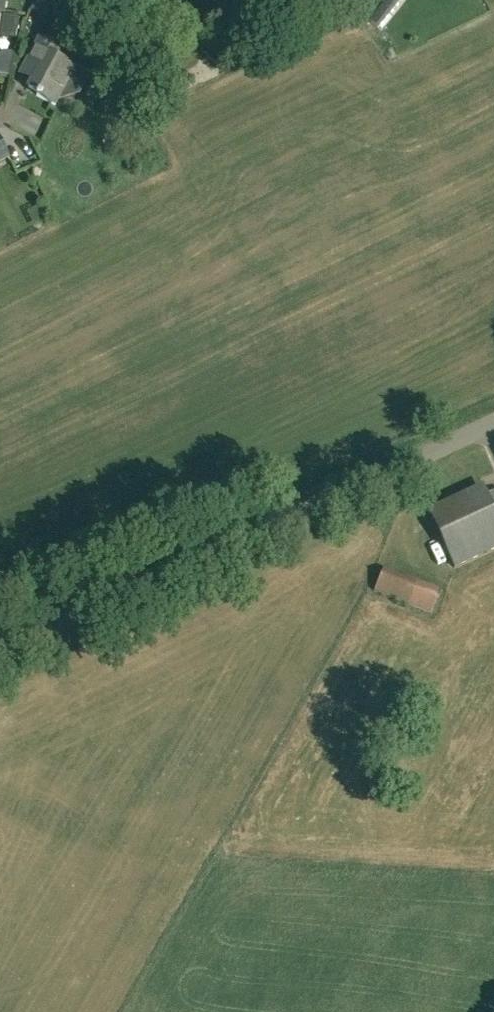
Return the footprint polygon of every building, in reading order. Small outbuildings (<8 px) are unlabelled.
[(54,105),(56,101),(77,95),(88,74),(55,57),(60,47),(40,36),(29,57),(41,64),(28,88),(38,93),(37,95),(54,105)] [(488,494),(466,505),(480,533),(464,541),(473,560),(493,549),(493,491),(488,494)] [(451,512),(446,501),(427,510),(432,521),(451,512)] [(408,603),(432,613),(441,589),(417,580),(408,603)]
